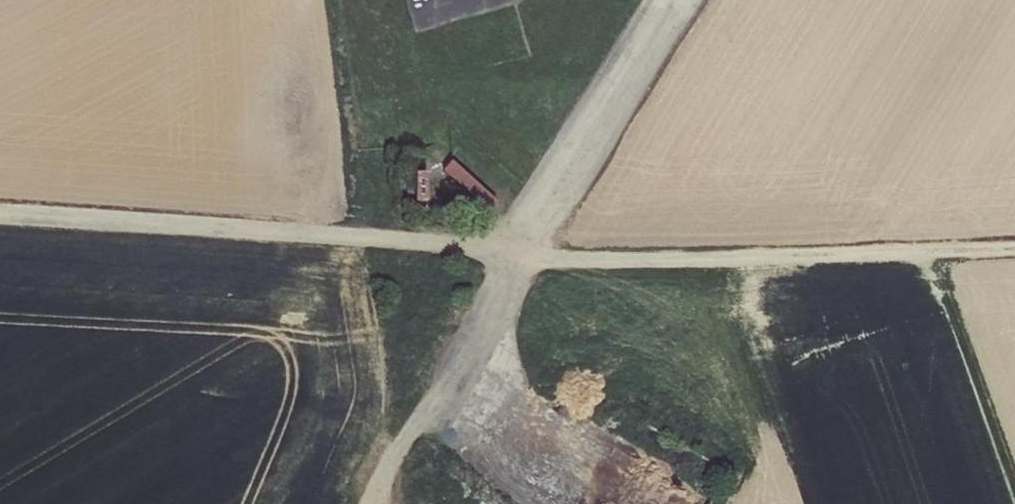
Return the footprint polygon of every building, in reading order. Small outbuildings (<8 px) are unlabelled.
[(451,163),(441,174),(485,217),(496,207),(451,163)]
